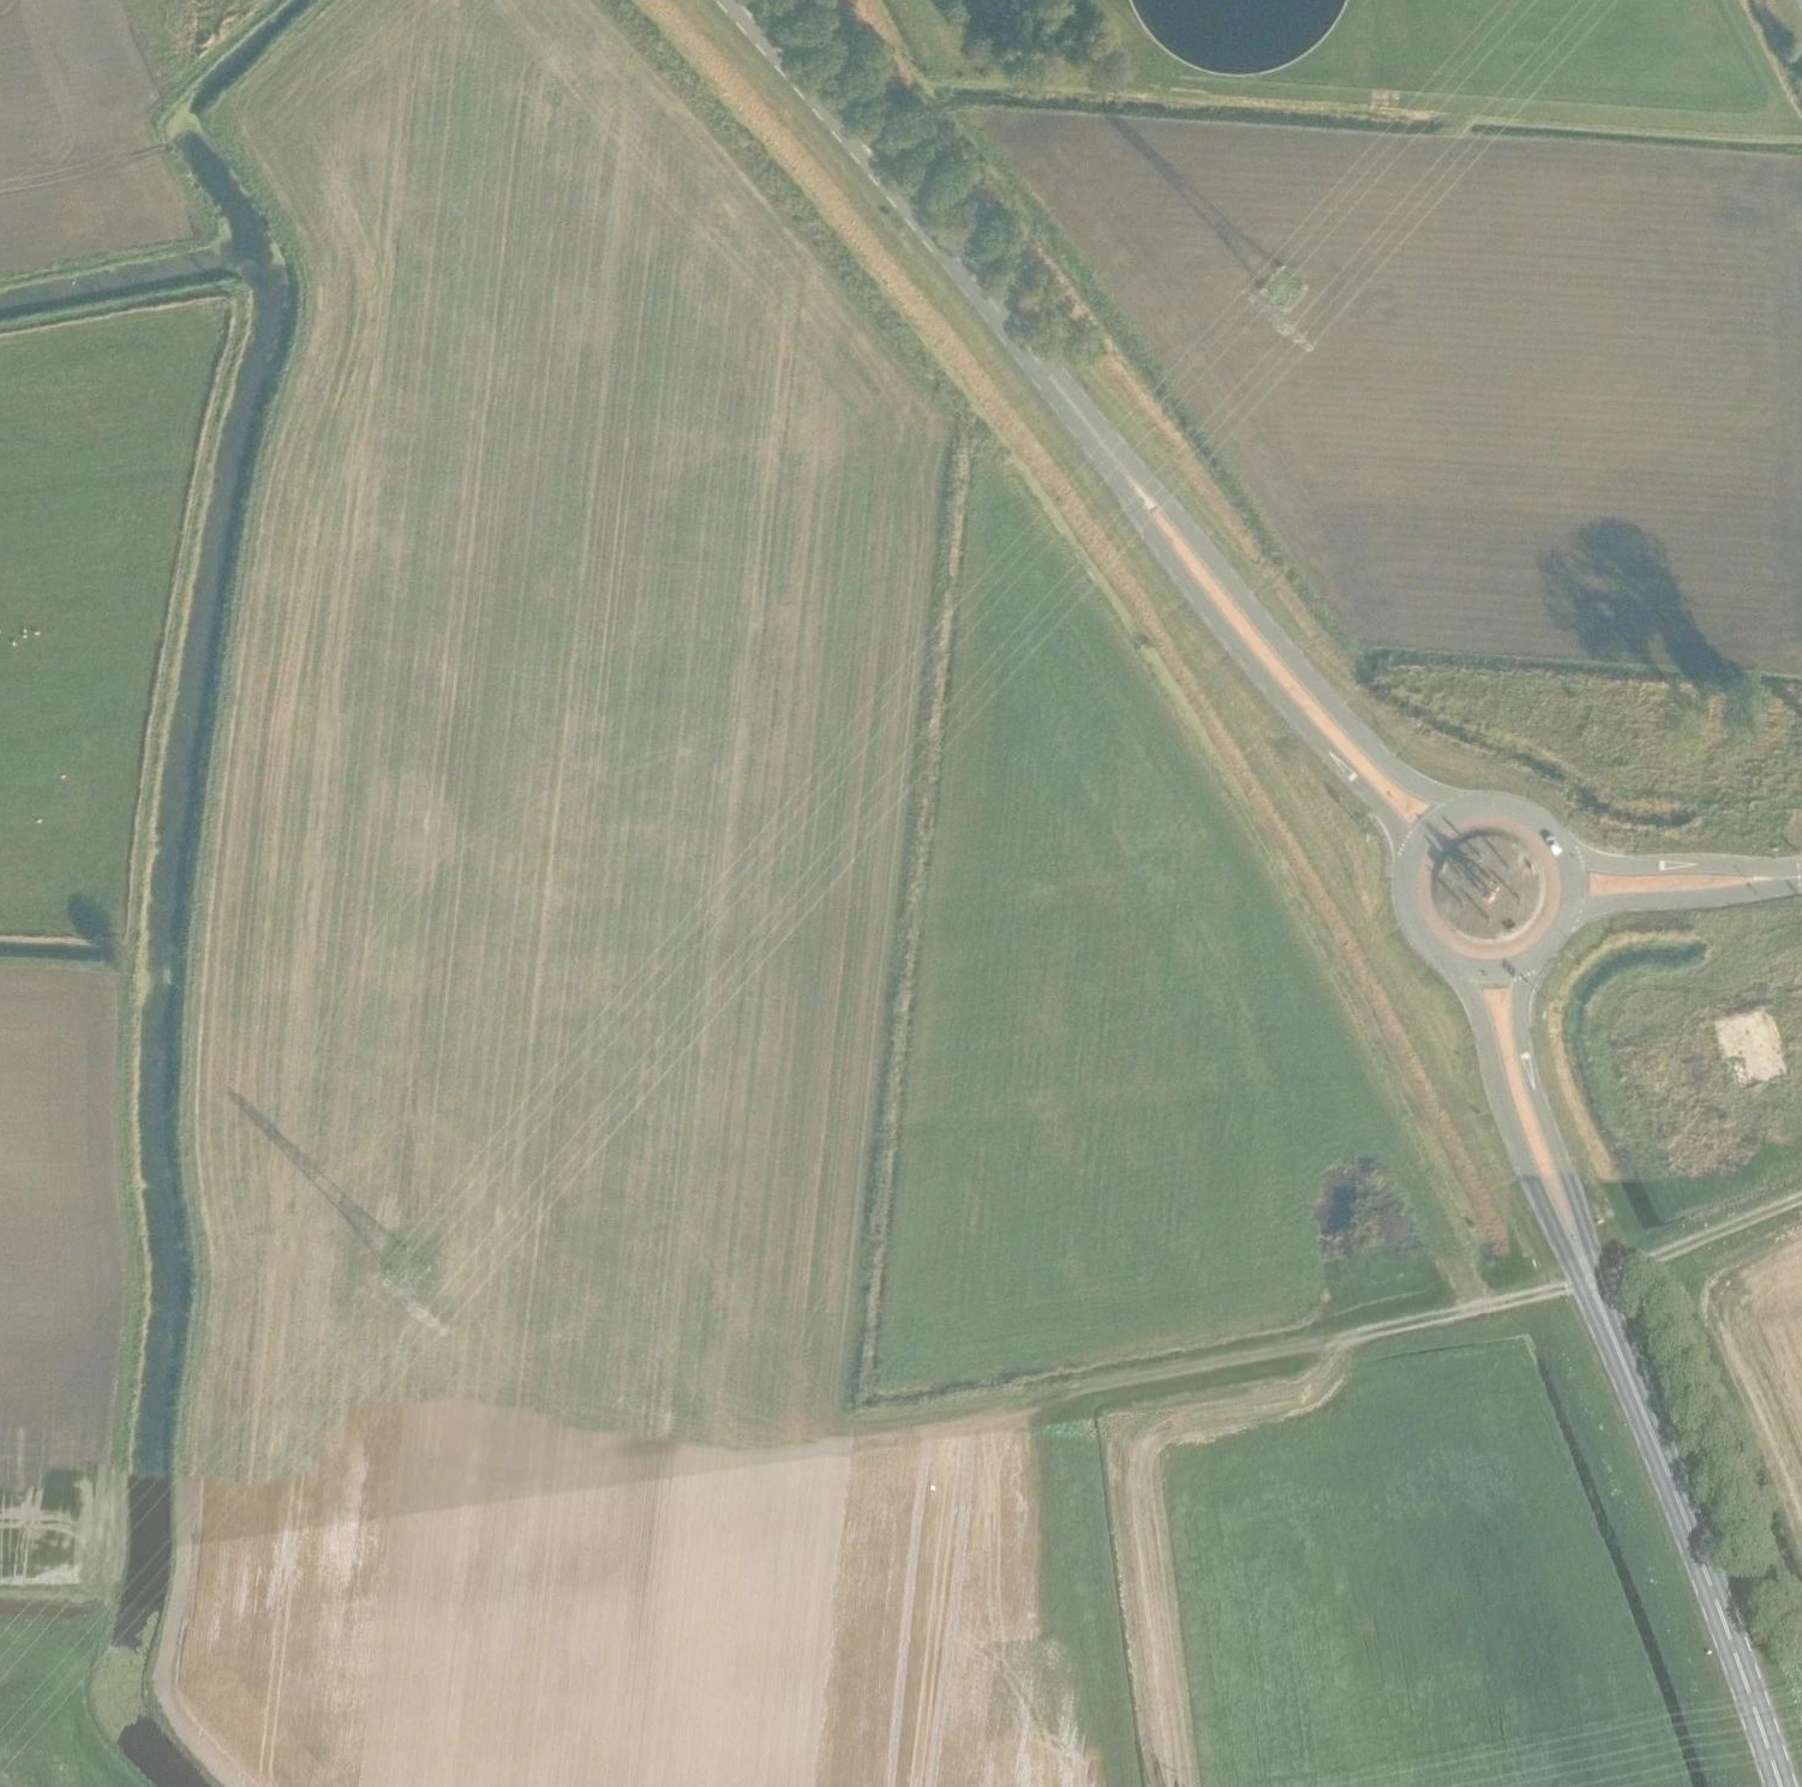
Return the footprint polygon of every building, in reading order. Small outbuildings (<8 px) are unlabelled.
[(1743,1091),(1798,1073),(1776,1003),(1720,1020),(1743,1091)]
